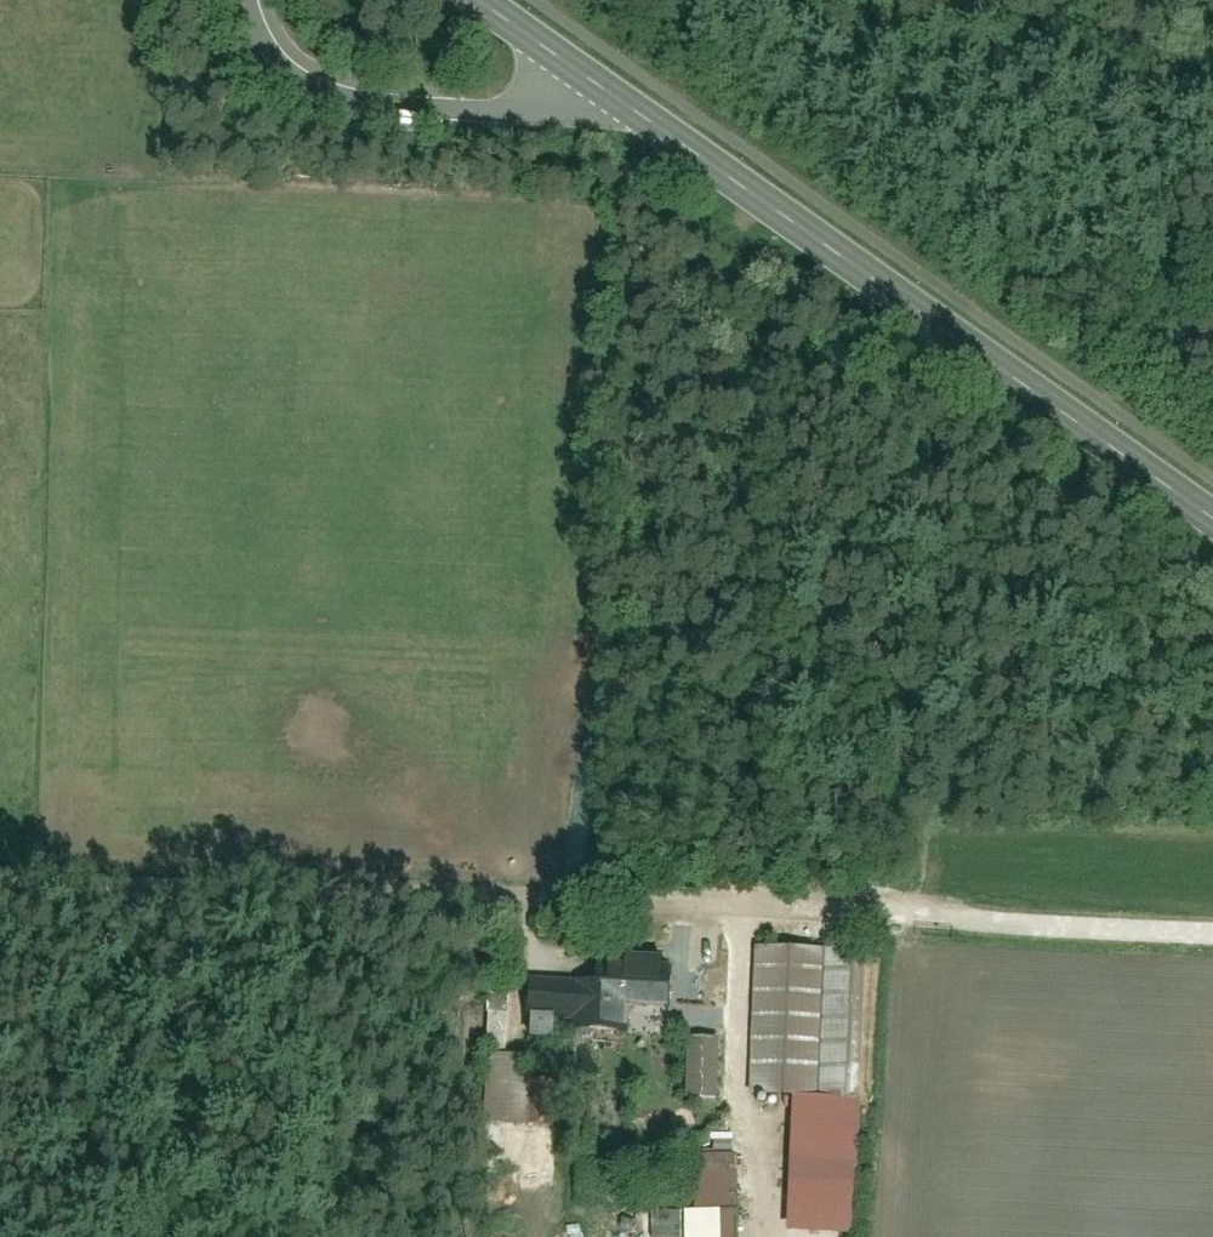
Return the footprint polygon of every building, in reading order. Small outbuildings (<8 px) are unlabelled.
[(754,951),(746,1100),(854,1106),(863,957),(754,951)] [(588,972),(589,1009),(660,1009),(660,972),(588,972)] [(521,982),(521,1010),(567,1010),(567,982),(521,982)]
